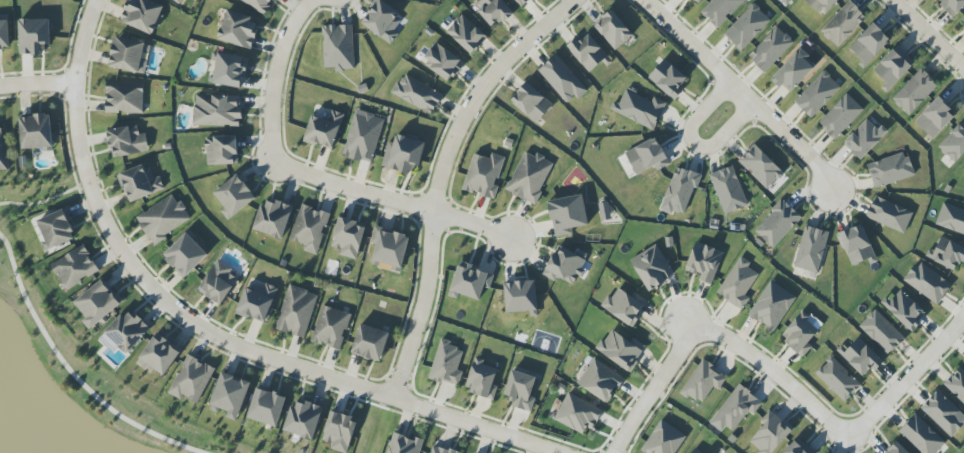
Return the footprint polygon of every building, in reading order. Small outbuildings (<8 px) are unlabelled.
[(146,0),(129,0),(120,22),(154,36),(163,15),(161,14),(164,7),(146,0)] [(265,15),(274,0),(240,0),(265,15)] [(393,43),(399,33),(393,29),(402,13),(379,0),(377,0),(362,26),(393,43)] [(503,0),(482,0),(475,6),(494,29),(513,12),(503,0)] [(700,13),(718,29),(745,0),(712,0),(700,13)] [(823,16),(839,0),(807,0),(823,16)] [(866,16),(849,0),(820,32),(838,48),(866,16)] [(963,6),(963,0),(937,0),(953,17),(963,6)] [(771,20),(753,3),(724,35),(742,51),(771,20)] [(252,16),(225,10),(219,41),(253,48),(258,26),(250,24),(252,16)] [(593,26),(616,51),(633,35),(610,10),(593,26)] [(487,37),(462,14),(446,31),(471,55),(487,37)] [(50,19),(19,20),(20,55),(44,55),(43,45),(50,45),(50,19)] [(9,49),(8,21),(0,21),(0,49),(9,49)] [(866,66),(891,39),(873,23),(848,50),(866,66)] [(324,69),(334,68),(334,71),(355,70),(353,25),(322,26),(324,69)] [(748,57),(765,73),(794,43),(777,26),(748,57)] [(567,46),(589,73),(602,62),(606,66),(612,61),(589,33),(578,42),(576,39),(567,46)] [(139,73),(145,43),(115,36),(108,66),(139,73)] [(464,63),(435,42),(421,62),(450,83),(464,63)] [(890,89),(915,63),(897,45),(871,72),(890,89)] [(817,65),(799,49),(772,78),(789,94),(817,65)] [(243,88),(248,58),(217,53),(213,83),(243,88)] [(538,71),(567,104),(575,97),(578,101),(589,91),(556,55),(538,71)] [(689,78),(663,59),(648,80),(674,99),(689,78)] [(909,116),(938,85),(921,69),(892,100),(909,116)] [(841,87),(823,71),(794,102),(812,119),(841,87)] [(443,93),(402,74),(392,96),(434,114),(443,93)] [(553,105),(527,82),(510,101),(536,124),(553,105)] [(143,113),(143,83),(106,83),(106,113),(143,113)] [(619,105),(613,102),(610,110),(654,130),(666,103),(654,97),(652,100),(626,88),(619,105)] [(835,140),(864,110),(846,93),(818,124),(835,140)] [(194,95),(193,125),(241,127),(242,96),(194,95)] [(956,116),(939,98),(914,120),(932,139),(956,116)] [(333,150),(344,114),(331,110),(328,120),(311,115),(304,141),(333,150)] [(372,164),(384,118),(355,110),(342,156),(372,164)] [(53,149),(51,115),(20,117),(22,150),(53,149)] [(881,125),(877,129),(866,119),(843,144),(861,160),(888,132),(881,125)] [(963,154),(963,129),(959,124),(937,147),(955,163),(963,154)] [(146,134),(139,135),(138,126),(107,130),(111,158),(148,153),(146,134)] [(388,141),(382,168),(411,174),(412,165),(419,167),(425,142),(396,135),(394,143),(388,141)] [(206,137),(207,165),(238,164),(237,136),(206,137)] [(669,165),(657,138),(625,151),(635,175),(655,167),(657,170),(669,165)] [(766,190),(783,174),(756,144),(739,160),(766,190)] [(536,204),(553,161),(536,155),(535,156),(523,152),(507,193),(536,204)] [(875,189),(914,176),(906,152),(867,165),(875,189)] [(505,157),(492,153),(490,159),(474,154),(463,190),(495,200),(499,187),(496,186),(505,157)] [(117,175),(129,204),(165,189),(160,176),(152,179),(146,163),(117,175)] [(683,217),(700,175),(677,166),(660,208),(683,217)] [(725,215),(748,206),(733,166),(709,175),(725,215)] [(213,191),(224,209),(221,211),(226,219),(256,201),(240,174),(213,191)] [(192,221),(181,201),(177,203),(173,196),(136,216),(152,244),(192,221)] [(583,196),(549,200),(554,237),(573,235),(572,228),(587,226),(583,196)] [(913,212),(875,196),(866,218),(904,234),(913,212)] [(255,232),(284,239),(292,205),(263,198),(255,232)] [(754,230),(773,248),(802,218),(783,200),(754,230)] [(944,202),(935,224),(963,235),(963,210),(944,202)] [(602,221),(610,219),(606,203),(599,204),(602,221)] [(317,255),(330,214),(301,204),(290,240),(305,245),(303,251),(317,255)] [(49,250),(77,238),(65,209),(37,220),(49,250)] [(357,260),(366,224),(339,217),(331,247),(341,250),(340,255),(357,260)] [(868,260),(870,264),(876,262),(862,225),(838,234),(851,266),(868,260)] [(818,274),(829,232),(805,226),(794,267),(818,274)] [(410,236),(374,227),(370,244),(376,245),(371,265),(401,273),(410,236)] [(209,255),(187,232),(162,256),(184,278),(209,255)] [(926,257),(954,271),(958,263),(963,265),(963,263),(963,248),(942,236),(934,252),(930,250),(926,257)] [(685,270),(700,276),(699,281),(711,286),(724,253),(696,242),(685,270)] [(667,283),(665,280),(674,274),(656,244),(630,260),(650,293),(667,283)] [(51,262),(64,289),(98,273),(86,246),(51,262)] [(573,285),(577,276),(580,277),(588,259),(557,246),(544,276),(556,281),(557,278),(573,285)] [(716,294),(742,310),(749,298),(745,295),(759,274),(747,267),(750,263),(740,256),(716,294)] [(229,273),(231,269),(218,260),(197,290),(220,305),(238,279),(229,273)] [(952,285),(919,261),(904,280),(937,305),(952,285)] [(490,289),(494,273),(459,263),(449,296),(457,299),(459,294),(479,301),(484,287),(490,289)] [(83,322),(89,330),(122,303),(103,279),(74,302),(87,319),(83,322)] [(506,313),(530,312),(530,317),(537,317),(535,281),(505,283),(506,313)] [(796,298),(771,281),(747,316),(773,332),(796,298)] [(263,290),(247,283),(236,313),(265,324),(279,289),(265,284),(263,290)] [(316,293),(286,286),(277,331),(307,337),(316,293)] [(648,301),(635,293),(632,297),(618,288),(612,298),(608,295),(601,307),(631,327),(648,301)] [(883,305),(912,332),(921,323),(918,320),(925,313),(899,288),(883,305)] [(351,314),(322,305),(311,341),(340,350),(351,314)] [(99,339),(114,353),(119,348),(127,355),(151,329),(128,308),(99,339)] [(807,344),(823,325),(803,309),(780,338),(804,358),(812,347),(807,344)] [(889,355),(905,338),(875,309),(858,326),(889,355)] [(351,353),(380,362),(389,333),(361,324),(351,353)] [(645,345),(633,339),(632,341),(611,331),(605,342),(600,339),(594,351),(632,371),(645,345)] [(139,359),(164,376),(182,351),(156,333),(139,359)] [(842,354),(863,376),(871,368),(874,371),(884,363),(860,337),(842,354)] [(459,386),(462,371),(458,370),(463,350),(450,347),(451,341),(440,338),(430,379),(459,386)] [(169,394),(181,399),(182,396),(199,404),(215,367),(186,355),(169,394)] [(815,374),(845,402),(862,385),(831,356),(815,374)] [(465,391),(494,399),(498,387),(493,385),(498,369),(483,365),(484,360),(475,357),(465,391)] [(624,378),(593,359),(577,385),(608,404),(624,378)] [(701,405),(714,387),(718,391),(728,377),(703,359),(681,391),(701,405)] [(961,367),(944,383),(963,405),(963,370),(961,367)] [(531,412),(535,397),(531,396),(536,376),(511,370),(505,395),(513,397),(510,407),(531,412)] [(251,382),(222,372),(209,408),(227,414),(226,417),(237,421),(251,382)] [(726,426),(733,432),(749,411),(754,415),(763,402),(739,384),(709,423),(721,432),(726,426)] [(247,418),(277,428),(287,396),(257,386),(247,418)] [(957,416),(961,412),(938,390),(920,408),(951,437),(963,424),(963,423),(957,416)] [(588,436),(601,409),(567,393),(554,420),(588,436)] [(314,440),(322,407),(293,399),(285,432),(314,440)] [(331,411),(322,441),(332,444),(330,449),(343,452),(347,452),(357,419),(331,411)] [(793,431),(775,414),(749,441),(760,451),(758,452),(773,452),(793,431)] [(945,443),(915,414),(899,432),(921,452),(936,452),(945,443)] [(687,436),(661,419),(640,452),(642,452),(676,452),(687,436)] [(423,440),(414,437),(413,439),(393,433),(387,452),(420,452),(423,440)] [(798,437),(783,452),(814,452),(798,437)] [(897,442),(886,452),(909,452),(897,442)]
